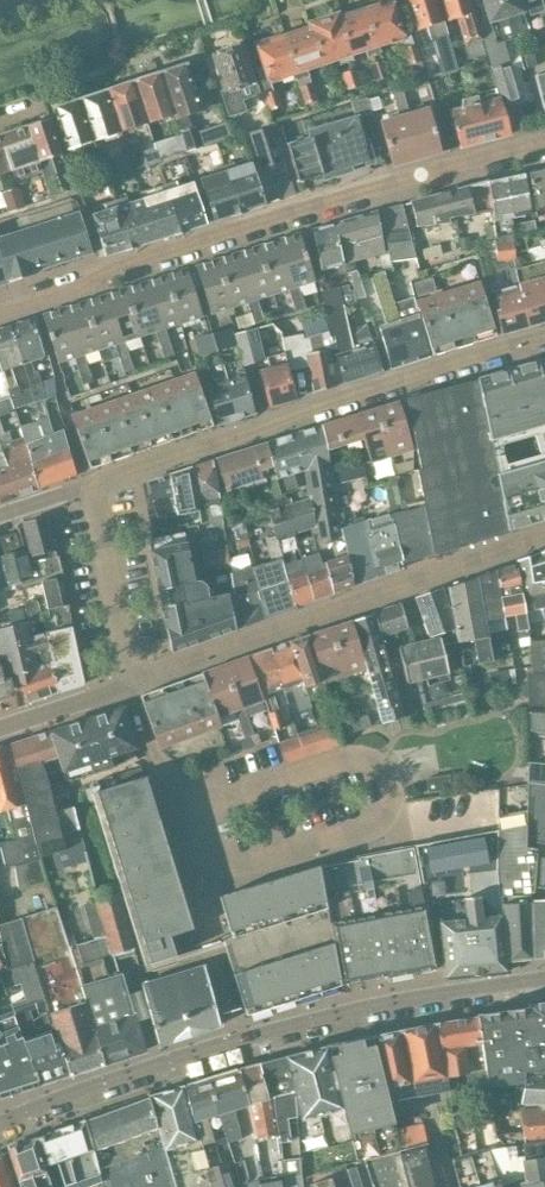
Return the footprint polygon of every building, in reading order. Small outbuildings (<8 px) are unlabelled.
[(366,8),(378,45),(402,37),(405,49),(414,46),(410,35),(406,22),(401,24),(393,0),(391,0),(366,8)] [(436,0),(408,0),(417,29),(429,26),(436,52),(450,48),(436,0)] [(470,0),(442,0),(449,21),(460,17),(468,43),(481,39),(470,0)] [(504,105),(518,102),(507,65),(510,64),(503,40),(511,38),(505,16),(522,11),(519,0),(484,0),(489,19),(479,22),(499,96),(502,106),(504,105)] [(530,12),(544,8),(544,3),(544,0),(527,0),(530,12)] [(339,16),(351,55),(368,49),(370,54),(380,51),(378,45),(366,8),(339,16)] [(351,55),(339,16),(338,14),(310,23),(310,26),(323,65),(338,60),(340,63),(353,59),(351,55)] [(308,27),(281,36),(294,75),(295,79),(298,89),(299,88),(310,85),(307,75),(306,70),(323,65),(310,26),(308,27)] [(281,36),(256,44),(264,68),(260,69),(260,71),(258,71),(266,94),(272,92),(269,83),(294,75),(281,36)] [(409,65),(421,61),(416,45),(404,49),(409,65)] [(242,47),(211,58),(222,93),(219,93),(227,118),(243,114),(240,102),(257,97),(242,47)] [(524,54),(527,69),(537,66),(533,52),(524,54)] [(485,54),(473,57),(476,68),(488,65),(485,54)] [(369,65),(375,83),(388,79),(383,61),(369,65)] [(421,61),(409,65),(414,82),(427,78),(421,61)] [(160,72),(177,125),(187,122),(185,118),(201,113),(193,87),(203,83),(197,63),(188,65),(187,63),(160,72)] [(342,74),(347,91),(361,86),(355,69),(342,74)] [(177,125),(160,72),(133,81),(147,125),(174,118),(177,125)] [(535,76),(544,114),(544,73),(535,76)] [(155,150),(147,125),(133,81),(106,90),(119,133),(135,128),(137,134),(139,133),(143,147),(145,146),(147,153),(155,150)] [(299,88),(304,105),(317,101),(312,85),(299,88)] [(398,104),(408,101),(405,88),(394,91),(398,104)] [(119,133),(106,90),(79,99),(93,142),(119,133)] [(263,95),(269,113),(283,109),(277,90),(263,95)] [(511,134),(504,105),(502,106),(499,96),(479,101),(477,95),(461,99),(460,107),(449,109),(460,147),(511,134)] [(381,109),(379,98),(370,101),(373,111),(381,109)] [(66,150),(93,142),(79,99),(52,108),(66,150)] [(406,115),(418,159),(442,153),(430,109),(412,114),(408,101),(398,104),(401,116),(406,115)] [(406,115),(401,116),(382,121),(394,166),(418,159),(406,115)] [(49,117),(27,125),(27,126),(42,172),(51,197),(63,193),(51,157),(61,154),(50,117),(49,117)] [(299,182),(371,162),(366,146),(367,146),(359,117),(311,131),(313,138),(289,145),(299,182)] [(272,124),(249,132),(260,167),(284,160),(272,124)] [(0,135),(0,136),(12,170),(15,181),(42,172),(27,126),(6,133),(0,135)] [(202,147),(196,126),(181,131),(187,152),(202,147)] [(12,170),(0,136),(0,174),(12,170)] [(218,149),(208,153),(213,167),(223,164),(218,149)] [(161,163),(157,151),(148,154),(152,166),(161,163)] [(126,156),(113,160),(119,177),(131,173),(126,156)] [(228,166),(225,167),(240,213),(246,211),(263,205),(250,165),(238,169),(236,163),(228,166)] [(104,177),(101,167),(89,171),(92,181),(104,177)] [(215,176),(202,180),(213,216),(215,221),(240,213),(225,167),(218,169),(213,171),(215,176)] [(529,172),(540,215),(544,214),(544,168),(529,172)] [(519,175),(508,177),(511,218),(532,213),(525,174),(519,175)] [(499,228),(512,226),(508,177),(489,181),(489,182),(493,211),(499,228)] [(493,211),(489,182),(411,202),(417,226),(451,223),(450,218),(493,211)] [(164,187),(179,233),(206,224),(193,184),(177,188),(176,183),(164,187)] [(179,233),(164,187),(155,190),(156,195),(142,200),(155,240),(179,233)] [(19,188),(3,193),(8,212),(24,207),(19,188)] [(155,240),(142,200),(128,204),(126,199),(117,202),(132,248),(155,240)] [(106,256),(132,248),(117,202),(105,205),(107,211),(92,215),(105,251),(106,256)] [(382,210),(385,229),(409,227),(403,204),(382,210)] [(334,223),(331,224),(337,247),(347,246),(350,262),(344,263),(346,272),(350,271),(354,297),(364,295),(356,270),(354,261),(384,255),(377,211),(353,218),(334,223)] [(89,249),(77,214),(0,238),(0,284),(9,281),(9,282),(33,275),(32,272),(33,274),(35,273),(35,271),(46,268),(46,269),(48,268),(48,267),(59,264),(59,265),(62,264),(61,263),(72,259),(73,261),(75,260),(74,259),(85,255),(86,257),(88,256),(87,254),(91,253),(89,249)] [(533,221),(512,226),(514,234),(535,230),(533,221)] [(344,263),(350,262),(347,246),(337,247),(331,224),(313,229),(319,270),(342,265),(342,263),(344,263)] [(494,224),(485,226),(486,238),(496,236),(494,224)] [(412,240),(409,227),(385,229),(387,245),(412,240)] [(300,233),(278,239),(294,287),(299,286),(315,281),(300,233)] [(470,235),(459,237),(461,250),(472,248),(470,235)] [(289,289),(294,287),(278,239),(258,246),(273,294),(289,289)] [(417,258),(412,240),(387,245),(390,262),(417,258)] [(513,242),(496,243),(498,259),(503,259),(514,258),(515,257),(513,242)] [(258,246),(238,252),(252,300),(257,299),(273,294),(258,246)] [(238,252),(217,259),(232,306),(247,302),(252,300),(238,252)] [(514,258),(503,259),(505,270),(507,269),(516,267),(514,258)] [(203,289),(195,292),(202,316),(211,313),(232,306),(217,259),(196,265),(203,289)] [(528,326),(544,321),(544,261),(517,270),(516,267),(521,285),(520,285),(528,326)] [(187,268),(167,275),(181,322),(202,316),(195,292),(203,289),(196,265),(187,268)] [(503,333),(528,326),(520,285),(521,285),(516,267),(507,269),(510,288),(496,292),(499,309),(496,310),(503,333)] [(167,275),(145,282),(161,329),(166,327),(181,322),(167,275)] [(432,278),(414,283),(418,296),(436,291),(432,278)] [(139,336),(156,331),(161,329),(145,282),(124,288),(139,336)] [(472,292),(417,308),(418,314),(419,314),(419,315),(431,356),(497,336),(482,282),(470,285),(472,292)] [(400,320),(395,303),(389,284),(375,287),(386,323),(380,325),(389,364),(391,369),(409,363),(400,320)] [(294,287),(289,289),(292,300),(302,297),(299,286),(294,287)] [(322,290),(326,310),(342,306),(344,306),(340,286),(322,290)] [(124,288),(104,294),(119,343),(125,340),(139,336),(124,288)] [(100,349),(115,344),(119,343),(104,294),(84,301),(100,349)] [(302,297),(292,300),(296,311),(306,308),(302,297)] [(418,314),(417,308),(414,298),(395,303),(400,320),(409,363),(430,356),(419,315),(419,314),(418,314)] [(252,300),(247,302),(251,312),(261,309),(257,299),(252,300)] [(84,301),(64,307),(79,355),(84,354),(100,349),(84,301)] [(342,306),(326,310),(331,332),(332,336),(334,335),(339,355),(336,356),(343,379),(344,383),(382,371),(381,367),(374,343),(371,344),(366,325),(348,331),(342,306)] [(58,362),(74,357),(79,355),(64,307),(43,314),(58,362)] [(261,309),(251,312),(254,323),(264,320),(261,309)] [(13,324),(24,363),(34,397),(44,394),(41,382),(37,371),(35,372),(31,361),(44,356),(33,317),(13,324)] [(24,363),(13,324),(0,329),(0,359),(3,370),(11,399),(20,396),(11,367),(24,363)] [(161,329),(156,331),(160,345),(170,342),(166,327),(161,329)] [(231,328),(213,333),(217,350),(236,345),(233,333),(231,328)] [(233,333),(236,345),(241,364),(260,360),(251,328),(233,333)] [(303,334),(283,338),(289,371),(309,367),(313,389),(314,393),(336,386),(334,381),(329,358),(336,356),(339,355),(334,335),(332,336),(331,332),(321,334),(304,339),(303,334)] [(199,355),(217,350),(213,333),(195,338),(195,339),(189,340),(193,354),(198,352),(199,355)] [(119,343),(115,344),(120,358),(129,355),(125,340),(119,343)] [(170,342),(160,345),(165,359),(175,356),(170,342)] [(79,355),(74,357),(78,371),(89,367),(84,354),(79,355)] [(129,355),(120,358),(124,372),(134,369),(129,355)] [(295,399),(294,395),(286,365),(288,365),(286,355),(269,360),(273,371),(260,374),(269,402),(270,406),(295,399)] [(219,359),(207,363),(211,377),(207,378),(210,389),(216,420),(217,424),(217,425),(235,419),(223,373),(219,359)] [(544,432),(544,359),(529,363),(544,432)] [(535,434),(540,433),(544,432),(529,363),(507,368),(525,437),(535,434)] [(89,367),(78,371),(83,385),(93,382),(89,367)] [(223,373),(235,419),(255,413),(253,408),(242,368),(223,373)] [(478,379),(491,445),(502,443),(525,437),(507,368),(478,379)] [(187,383),(74,422),(90,469),(213,426),(195,373),(184,376),(187,383)] [(44,394),(34,397),(35,402),(35,403),(44,400),(56,396),(55,378),(41,382),(44,394)] [(508,530),(491,445),(478,379),(408,399),(422,468),(419,469),(426,507),(404,511),(396,475),(384,479),(390,512),(403,564),(460,548),(459,544),(508,530)] [(9,399),(0,402),(0,414),(13,410),(9,399)] [(44,400),(35,403),(40,421),(57,481),(59,480),(76,474),(63,429),(53,433),(44,400)] [(378,408),(393,455),(414,449),(399,401),(378,408)] [(372,462),(393,455),(378,408),(345,418),(352,441),(364,437),(372,462)] [(335,446),(352,441),(345,418),(328,423),(335,446)] [(40,421),(21,427),(24,437),(26,444),(31,458),(30,459),(38,488),(42,487),(57,481),(40,421)] [(320,526),(324,541),(344,535),(343,531),(331,470),(322,425),(266,443),(274,464),(286,493),(298,487),(293,472),(308,467),(314,497),(270,510),(280,536),(280,535),(281,536),(282,540),(296,535),(314,528),(320,526)] [(0,435),(0,444),(2,451),(8,466),(17,496),(19,495),(38,488),(30,459),(31,458),(26,444),(24,437),(11,441),(9,432),(4,434),(0,435)] [(540,433),(535,434),(540,454),(507,463),(504,453),(502,443),(491,445),(508,530),(544,519),(544,448),(540,433)] [(525,437),(502,443),(504,453),(507,463),(540,454),(535,434),(525,437)] [(260,469),(274,464),(266,443),(216,459),(228,492),(225,497),(230,509),(247,503),(242,487),(264,479),(260,469)] [(17,496),(8,466),(2,451),(0,444),(0,502),(17,496)] [(197,509),(197,510),(197,511),(209,508),(214,528),(223,524),(212,460),(189,468),(197,509)] [(186,516),(198,513),(197,511),(197,510),(197,509),(189,468),(169,475),(177,515),(178,518),(180,526),(188,524),(186,516)] [(166,521),(178,518),(177,515),(169,475),(149,481),(151,495),(145,497),(151,531),(167,527),(166,521)] [(403,564),(390,512),(356,526),(368,579),(404,567),(403,564)] [(29,547),(31,557),(39,555),(55,551),(46,517),(23,523),(26,532),(25,532),(29,547)] [(245,523),(233,526),(237,543),(249,539),(245,523)] [(314,528),(301,533),(302,539),(304,547),(306,560),(310,583),(312,600),(333,593),(328,562),(324,563),(323,554),(321,541),(324,541),(320,526),(314,528)] [(343,531),(344,535),(350,557),(348,557),(353,584),(368,579),(356,526),(343,531)] [(0,537),(0,553),(20,547),(15,532),(0,537)] [(296,535),(282,540),(286,554),(288,566),(294,607),(312,600),(310,583),(306,560),(304,547),(302,539),(301,533),(296,535)] [(257,584),(264,618),(294,607),(288,566),(286,554),(282,540),(281,536),(280,535),(280,536),(270,538),(276,563),(260,567),(262,583),(257,584)] [(344,535),(324,541),(321,541),(323,554),(324,563),(328,562),(333,593),(353,585),(353,584),(348,557),(350,557),(344,535)] [(187,543),(150,551),(159,590),(162,607),(171,652),(236,628),(232,596),(231,595),(229,596),(228,593),(195,600),(191,584),(195,583),(187,543)] [(10,586),(18,584),(37,578),(31,557),(29,547),(1,556),(10,586)] [(202,552),(206,567),(229,563),(226,547),(202,552)] [(47,608),(48,613),(54,613),(58,629),(71,626),(69,609),(67,597),(63,578),(64,578),(63,576),(58,556),(56,556),(55,551),(39,555),(31,557),(37,578),(18,584),(20,589),(41,582),(47,608)] [(517,559),(518,563),(524,596),(526,612),(544,608),(544,599),(539,552),(517,559)] [(518,563),(497,570),(506,616),(516,614),(520,638),(530,636),(526,612),(524,596),(518,563)] [(236,628),(264,618),(257,584),(262,583),(260,567),(236,573),(239,593),(232,596),(236,628)] [(506,616),(497,570),(496,569),(495,570),(479,576),(486,620),(506,616)] [(453,616),(457,639),(458,642),(463,666),(494,661),(486,620),(479,576),(478,576),(476,576),(449,586),(448,586),(449,588),(453,616)] [(442,588),(415,598),(429,638),(440,634),(441,638),(442,645),(448,670),(462,667),(455,628),(442,588)] [(24,601),(26,607),(28,619),(29,620),(21,623),(39,699),(59,691),(53,663),(52,660),(49,649),(46,632),(33,636),(30,624),(42,621),(37,599),(24,601)] [(374,613),(388,659),(397,656),(394,642),(399,640),(396,631),(408,627),(401,603),(374,613)] [(26,607),(7,612),(11,626),(0,630),(0,660),(0,662),(4,676),(11,674),(19,706),(39,699),(21,623),(29,620),(28,619),(26,607)] [(352,620),(367,669),(379,711),(382,723),(404,717),(388,659),(374,613),(352,620)] [(367,669),(352,620),(352,621),(330,628),(345,675),(367,669)] [(53,663),(59,691),(84,683),(72,627),(71,626),(58,629),(46,632),(49,649),(52,660),(53,663)] [(330,628),(308,635),(323,682),(324,682),(345,675),(330,628)] [(290,642),(304,686),(308,700),(327,694),(324,682),(323,682),(312,647),(308,636),(290,642)] [(449,674),(448,670),(442,645),(441,638),(399,647),(408,682),(449,674)] [(529,641),(529,646),(532,672),(544,673),(544,640),(541,640),(531,641),(529,641)] [(308,700),(304,686),(290,642),(270,649),(283,688),(291,685),(299,710),(310,706),(308,700)] [(283,688),(270,649),(250,656),(265,700),(274,730),(284,726),(273,692),(283,688)] [(247,657),(224,665),(240,709),(245,707),(265,700),(250,656),(247,657)] [(19,706),(11,674),(4,676),(0,662),(0,712),(19,706)] [(217,717),(235,711),(240,724),(249,721),(245,707),(240,709),(224,665),(201,673),(217,717)] [(511,670),(491,673),(494,688),(514,684),(511,670)] [(528,706),(544,709),(544,673),(532,672),(532,676),(527,676),(527,681),(528,695),(528,706)] [(219,720),(217,717),(201,673),(140,695),(159,748),(169,745),(167,739),(219,720)] [(467,692),(423,704),(425,712),(426,711),(469,700),(467,692)] [(528,706),(530,734),(544,736),(544,709),(528,706)] [(50,731),(64,771),(89,763),(93,774),(114,767),(110,756),(136,748),(123,707),(50,731)] [(355,719),(359,730),(371,726),(367,715),(355,719)] [(347,734),(359,730),(355,719),(343,722),(347,734)] [(249,721),(240,724),(245,738),(254,735),(249,721)] [(334,723),(317,728),(324,750),(340,744),(334,723)] [(317,728),(299,734),(306,756),(324,750),(317,728)] [(10,744),(27,801),(27,803),(36,841),(42,839),(61,834),(79,829),(73,806),(55,812),(47,784),(66,779),(64,771),(50,731),(10,744)] [(278,743),(284,763),(306,756),(299,734),(277,741),(278,743)] [(530,734),(528,783),(544,786),(544,736),(530,734)] [(27,803),(27,801),(10,744),(0,747),(0,781),(12,823),(18,822),(14,807),(27,803)] [(126,772),(129,781),(144,776),(141,767),(126,772)] [(115,785),(129,781),(126,772),(112,776),(115,785)] [(449,775),(426,779),(429,793),(451,789),(449,775)] [(146,776),(129,781),(97,791),(153,971),(179,963),(171,936),(193,929),(146,776)] [(115,785),(112,776),(97,781),(100,790),(115,785)] [(12,823),(0,781),(0,811),(2,810),(6,825),(12,823)] [(528,783),(526,847),(537,849),(537,843),(544,844),(544,786),(528,783)] [(18,822),(12,823),(15,839),(0,843),(5,867),(15,865),(20,890),(46,881),(36,841),(27,803),(14,807),(18,822)] [(526,847),(526,818),(499,821),(498,849),(497,869),(508,961),(533,959),(533,903),(534,903),(537,849),(526,847)] [(88,860),(79,829),(61,834),(70,865),(88,860)] [(497,869),(498,849),(498,833),(414,845),(428,922),(436,962),(442,961),(443,966),(445,966),(446,977),(509,971),(507,961),(497,869)] [(534,903),(533,903),(533,959),(544,957),(544,844),(537,843),(537,849),(534,903)] [(319,865),(341,985),(342,985),(342,983),(388,974),(388,976),(437,967),(436,962),(435,962),(414,845),(357,856),(357,858),(319,865)] [(299,998),(341,985),(319,865),(219,896),(231,936),(222,939),(246,1015),(270,1007),(270,1008),(299,999),(299,998)] [(117,885),(93,891),(96,901),(106,936),(115,954),(134,948),(117,885)] [(48,887),(42,889),(49,909),(55,907),(48,887)] [(96,901),(84,905),(94,941),(106,936),(96,901)] [(49,909),(21,918),(34,960),(69,950),(64,933),(56,907),(55,907),(49,909)] [(7,969),(34,960),(21,918),(0,925),(0,937),(7,969)] [(69,950),(107,1062),(144,1051),(115,954),(106,936),(94,941),(69,950)] [(49,1009),(69,1075),(107,1062),(69,950),(34,960),(49,1009)] [(34,960),(7,969),(0,971),(0,977),(6,993),(7,996),(9,995),(6,988),(20,984),(25,999),(10,1004),(15,1015),(17,1019),(49,1009),(34,960)] [(140,986),(160,1044),(220,1024),(201,967),(140,986)] [(529,1004),(529,1007),(477,1014),(478,1017),(489,1087),(524,1084),(525,1070),(544,1072),(544,1061),(544,1054),(544,1002),(529,1004)] [(49,1009),(17,1019),(40,1084),(69,1075),(49,1009)] [(0,1021),(0,1097),(40,1084),(17,1019),(15,1015),(0,1021)] [(438,1023),(447,1076),(468,1073),(471,1092),(478,1091),(481,1101),(491,1099),(489,1087),(478,1017),(438,1023)] [(450,1088),(447,1076),(438,1023),(406,1030),(416,1083),(418,1095),(450,1088)] [(416,1083),(406,1030),(374,1036),(388,1101),(418,1095),(416,1083)] [(329,1046),(349,1138),(355,1163),(361,1161),(399,1151),(394,1129),(388,1101),(374,1036),(362,1039),(338,1043),(329,1046)] [(299,1148),(349,1138),(329,1046),(285,1057),(295,1118),(298,1140),(299,1148)] [(299,1148),(298,1140),(295,1118),(285,1057),(260,1063),(266,1100),(272,1099),(279,1162),(282,1160),(285,1186),(303,1186),(300,1159),(299,1148)] [(254,1183),(262,1182),(280,1178),(279,1162),(272,1099),(266,1100),(260,1063),(240,1069),(254,1183)] [(262,1185),(262,1182),(254,1183),(240,1069),(207,1079),(215,1114),(223,1134),(227,1142),(239,1186),(255,1186),(262,1185)] [(524,1084),(522,1105),(539,1107),(538,1111),(544,1111),(544,1073),(544,1072),(525,1070),(524,1084)] [(185,1086),(197,1141),(207,1186),(236,1186),(229,1162),(223,1143),(227,1142),(223,1134),(215,1114),(207,1079),(185,1086)] [(171,1186),(207,1186),(197,1141),(185,1086),(183,1086),(150,1096),(162,1147),(169,1179),(171,1186)] [(92,1145),(103,1172),(98,1174),(102,1186),(171,1186),(169,1179),(162,1147),(150,1096),(84,1120),(92,1145)] [(538,1111),(520,1113),(522,1131),(496,1134),(499,1148),(516,1146),(523,1145),(544,1143),(544,1111),(538,1111)] [(51,1131),(60,1157),(71,1186),(102,1186),(98,1174),(103,1172),(92,1145),(84,1120),(82,1122),(51,1131)] [(399,1151),(427,1144),(422,1123),(394,1129),(399,1151)] [(51,1131),(48,1133),(35,1138),(45,1162),(52,1182),(54,1186),(71,1186),(60,1157),(51,1131)] [(45,1162),(35,1138),(8,1149),(9,1151),(24,1186),(54,1186),(52,1182),(45,1162)] [(544,1158),(544,1143),(523,1145),(516,1146),(517,1153),(524,1152),(525,1160),(533,1160),(544,1158)] [(427,1144),(399,1151),(361,1161),(371,1186),(435,1186),(427,1144)] [(533,1160),(525,1160),(524,1152),(517,1153),(516,1146),(499,1148),(489,1150),(500,1186),(544,1186),(544,1158),(533,1160)] [(460,1158),(452,1160),(460,1186),(500,1186),(489,1150),(460,1158)] [(4,1153),(0,1155),(0,1186),(19,1186),(4,1153)] [(355,1163),(343,1166),(350,1186),(371,1186),(361,1161),(355,1163)] [(262,1185),(255,1186),(282,1186),(280,1178),(262,1182),(262,1185)] [(306,1186),(307,1186),(334,1186),(331,1178),(306,1186)]
